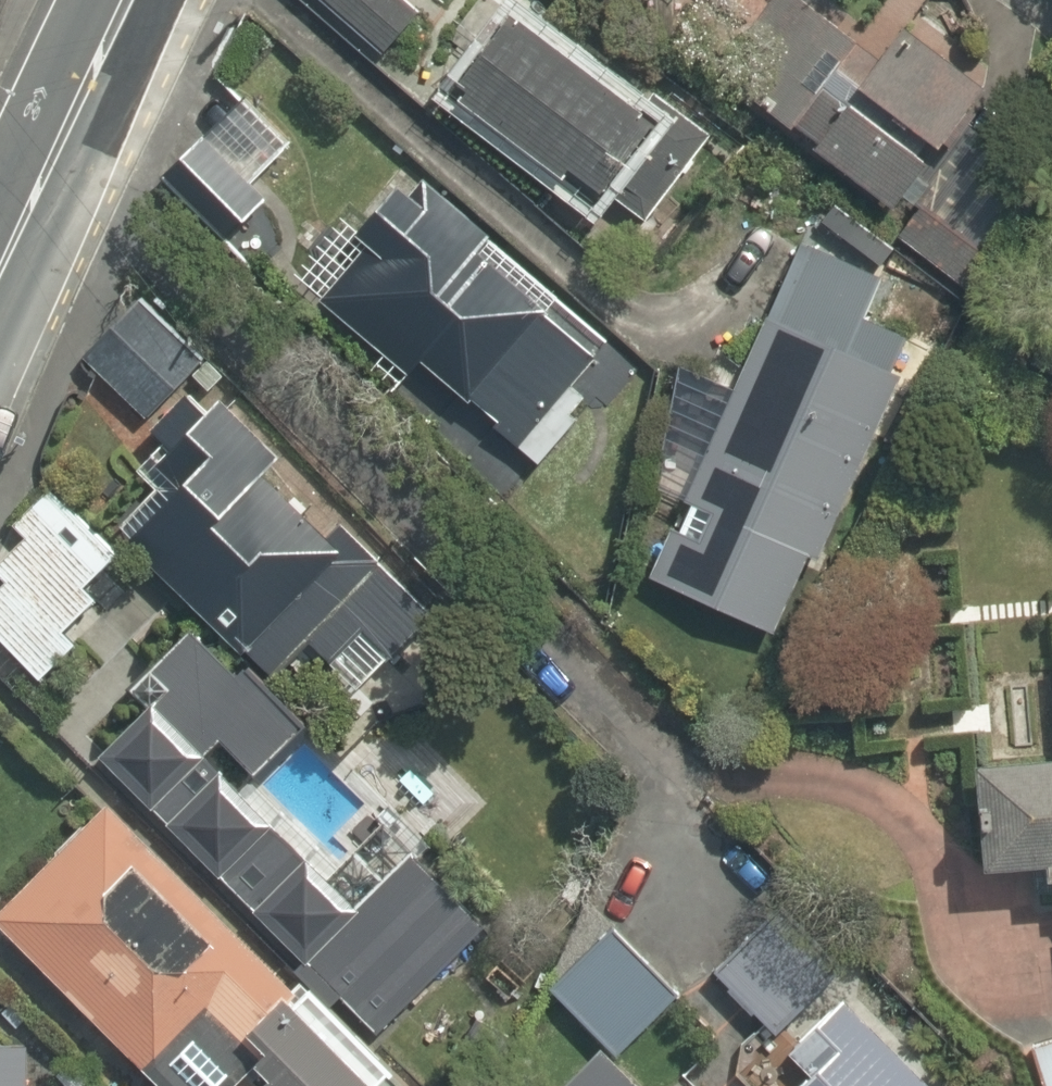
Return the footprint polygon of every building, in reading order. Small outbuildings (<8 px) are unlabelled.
[(371,52),(402,19),(382,0),(318,0),(371,52)] [(434,105),(554,189),(565,173),(641,226),(700,142),(504,5),(434,105)] [(931,153),(974,79),(878,23),(836,97),(931,153)] [(883,211),(915,159),(811,95),(779,147),(883,211)] [(292,227),(198,128),(148,176),(242,275),(292,227)] [(539,458),(583,394),(567,383),(608,323),(542,278),(526,300),(473,263),(488,241),(395,176),(303,310),(408,382),(415,373),(539,458)] [(800,558),(817,565),(912,332),(860,311),(873,278),(782,241),(764,283),(644,580),(770,631),(800,558)] [(82,360),(142,422),(197,367),(137,306),(82,360)] [(405,619),(358,572),(367,563),(251,447),(151,548),(267,664),(293,637),(340,684),(405,619)] [(36,686),(72,648),(54,632),(82,602),(72,592),(107,554),(41,493),(6,531),(14,539),(0,554),(0,653),(36,686)] [(258,782),(304,735),(187,622),(121,690),(135,704),(82,759),(107,783),(369,1038),(488,915),(411,840),(351,901),(198,752),(212,737),(258,782)] [(983,678),(989,762),(961,764),(969,874),(1032,869),(1033,889),(1051,887),(1051,673),(983,678)] [(151,1085),(418,1085),(369,1038),(107,783),(0,892),(0,939),(58,996),(151,1085)] [(760,916),(703,978),(763,1033),(820,971),(760,916)] [(582,920),(527,978),(612,1058),(666,1000),(582,920)] [(842,1020),(827,1007),(783,1057),(797,1069),(783,1085),(916,1085),(842,1020)] [(21,1041),(0,1040),(0,1085),(18,1085),(21,1041)] [(594,1052),(564,1085),(633,1085),(594,1052)]
